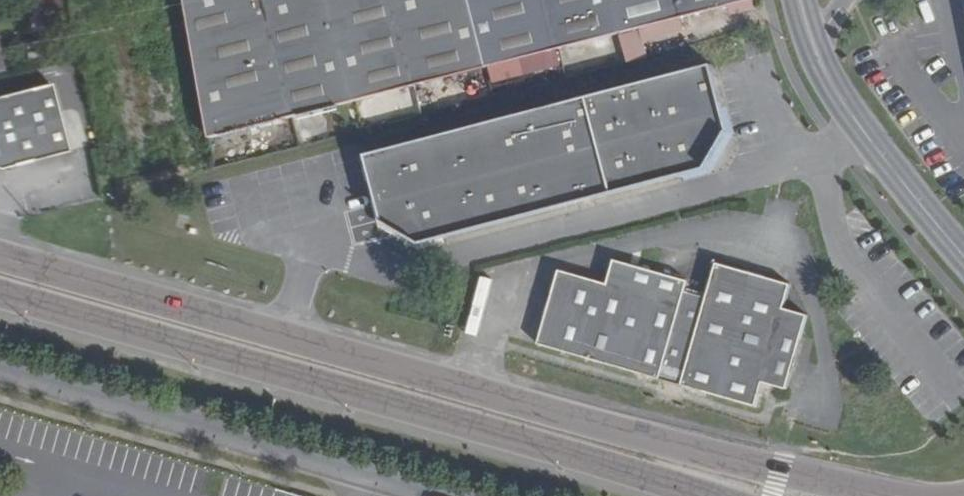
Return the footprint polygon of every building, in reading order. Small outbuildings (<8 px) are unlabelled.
[(209,141),(575,46),(754,0),(184,0),(209,141)] [(708,68),(363,162),(382,230),(419,250),(705,173),(727,136),(708,68)] [(49,85),(0,97),(0,170),(66,153),(49,85)] [(559,269),(537,344),(661,380),(682,386),(756,408),(764,382),(779,387),(788,389),(809,314),(785,307),(792,282),(717,262),(708,295),(686,290),(689,279),(615,258),(607,283),(559,269)] [(682,386),(661,380),(655,397),(677,404),(678,398),(682,386)]
